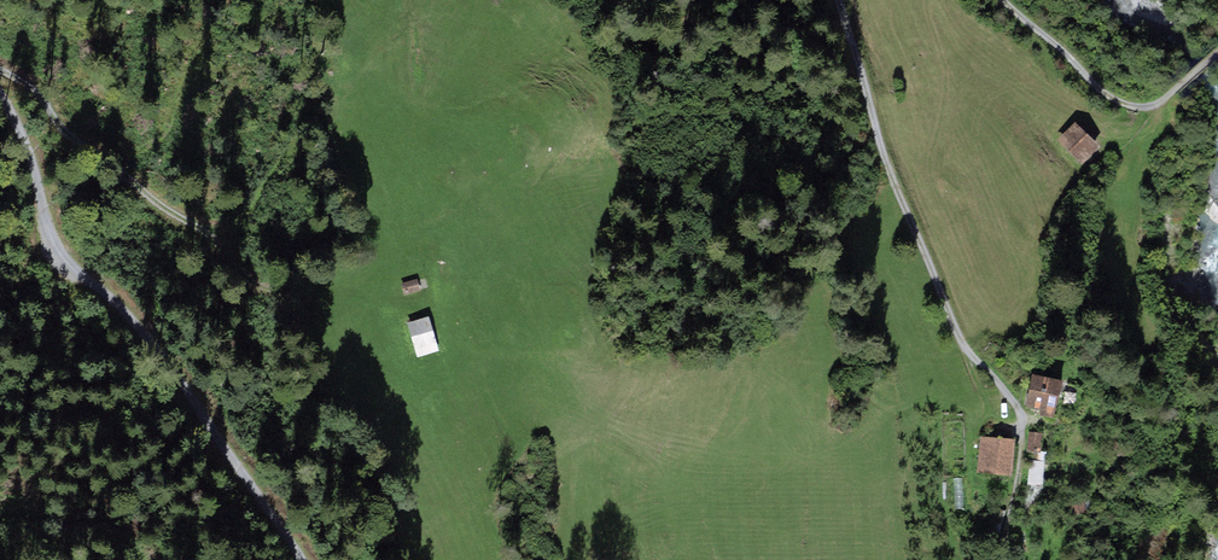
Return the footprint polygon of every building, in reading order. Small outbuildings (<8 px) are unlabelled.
[(1083,166),(1102,147),(1077,122),(1058,140),(1083,166)] [(419,293),(416,283),(403,286),(406,297),(419,293)] [(436,351),(426,320),(409,326),(419,357),(436,351)] [(1062,382),(1034,376),(1027,406),(1056,412),(1062,382)] [(1047,437),(1032,434),(1029,452),(1044,455),(1047,437)] [(1013,442),(980,439),(977,475),(1010,478),(1013,442)]
